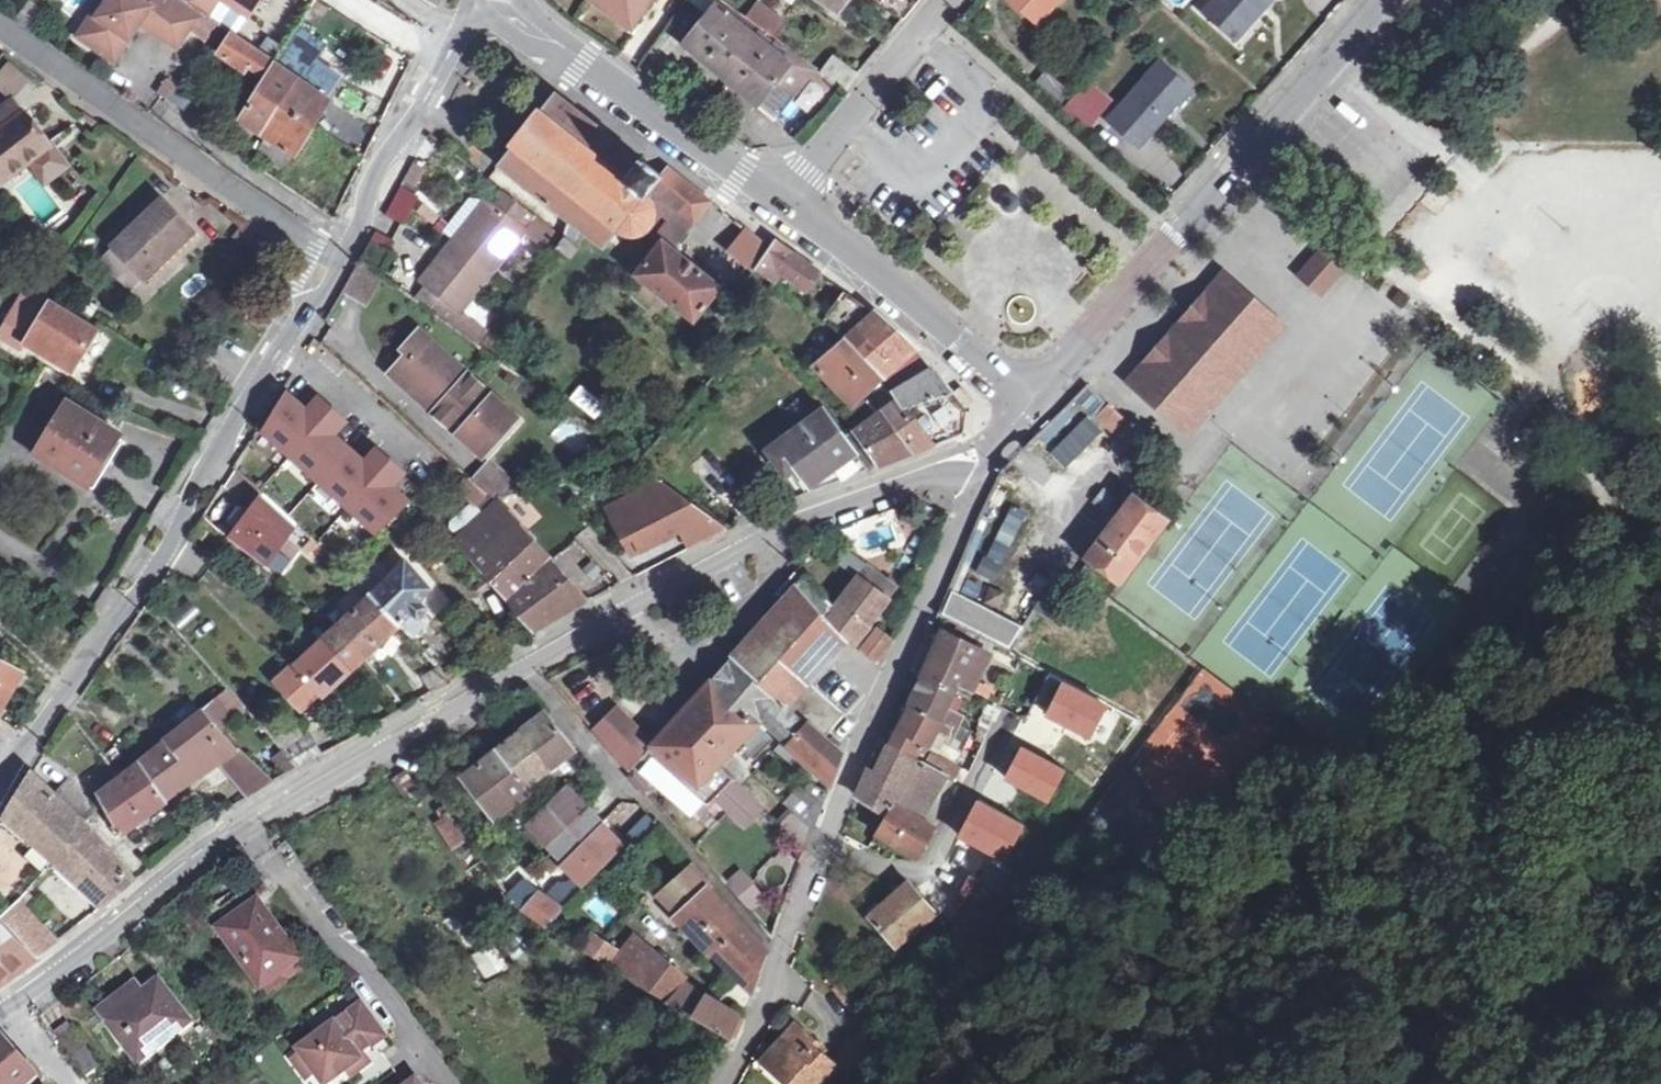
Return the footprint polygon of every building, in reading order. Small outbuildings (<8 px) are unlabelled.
[(79,34),(115,58),(141,20),(178,44),(191,25),(201,9),(187,0),(151,0),(150,3),(146,0),(105,0),(97,12),(95,11),(79,34)] [(189,0),(209,14),(218,0),(189,0)] [(249,15),(259,0),(227,0),(249,15)] [(602,7),(615,17),(625,3),(639,14),(649,0),(592,0),(602,7)] [(754,26),(746,19),(720,0),(719,0),(708,13),(681,43),(735,87),(769,45),(771,42),(767,38),(761,35),(756,34),(751,30),(754,26)] [(708,13),(719,0),(690,0),(708,13)] [(840,12),(850,0),(823,0),(840,12)] [(903,19),(920,0),(877,0),(903,19)] [(1039,23),(1058,0),(1013,0),(1039,23)] [(1203,11),(1234,37),(1266,0),(1213,0),(1203,11)] [(757,2),(746,19),(754,26),(768,36),(780,19),(757,2)] [(219,22),(201,9),(191,25),(208,37),(219,22)] [(300,77),(279,63),(233,31),(219,50),(244,67),(247,62),(267,75),(241,117),(265,133),(282,106),(300,77)] [(774,48),(769,45),(735,87),(774,118),(792,97),(809,76),(814,80),(819,73),(778,43),(774,48)] [(300,77),(282,106),(310,122),(339,74),(315,58),(311,63),(289,49),(279,63),(300,77)] [(843,91),(858,73),(834,55),(820,73),(843,91)] [(26,80),(5,63),(0,69),(0,88),(12,97),(26,80)] [(1176,106),(1190,90),(1158,63),(1108,122),(1136,147),(1174,104),(1176,106)] [(1045,70),(1035,82),(1060,104),(1069,91),(1045,70)] [(1080,88),(1062,108),(1086,130),(1103,110),(1080,88)] [(661,196),(662,174),(643,158),(640,160),(556,92),(542,110),(539,108),(511,143),(514,145),(499,163),(605,247),(619,229),(635,234),(646,229),(658,221),(661,196)] [(28,161),(48,144),(47,142),(12,98),(0,107),(0,181),(0,182),(28,161)] [(310,122),(282,106),(265,133),(289,149),(292,150),(310,122)] [(289,149),(265,133),(255,151),(279,165),(289,149)] [(50,140),(47,142),(48,144),(28,161),(35,171),(60,153),(50,140)] [(69,166),(60,153),(35,171),(46,184),(69,166)] [(715,203),(673,168),(665,181),(663,200),(696,226),(715,203)] [(454,239),(493,270),(538,216),(504,190),(494,204),(486,199),(454,239)] [(444,232),(454,239),(486,199),(475,191),(444,232)] [(111,244),(115,248),(141,276),(143,278),(194,232),(162,198),(111,244)] [(739,243),(760,259),(769,246),(749,230),(739,243)] [(272,256),(280,245),(264,234),(257,245),(272,256)] [(571,256),(579,248),(563,236),(557,244),(571,256)] [(380,268),(391,250),(370,238),(360,256),(380,268)] [(461,310),(493,270),(454,239),(422,280),(427,284),(415,299),(447,322),(457,308),(461,310)] [(774,240),(769,246),(760,259),(755,267),(772,280),(781,269),(807,287),(818,271),(774,240)] [(720,286),(673,247),(662,242),(638,272),(694,318),(720,286)] [(127,289),(141,276),(115,248),(101,261),(127,289)] [(1319,249),(1310,259),(1332,277),(1341,267),(1319,249)] [(1310,259),(1298,273),(1320,291),(1332,277),(1310,259)] [(1273,320),(1226,279),(1135,384),(1182,425),(1273,320)] [(51,299),(41,293),(28,285),(7,320),(8,322),(29,335),(51,299)] [(821,319),(844,339),(882,378),(914,348),(912,345),(893,330),(869,308),(844,290),(821,319)] [(99,328),(51,299),(29,335),(76,365),(99,328)] [(29,335),(8,322),(0,335),(0,336),(21,349),(29,335)] [(390,372),(434,411),(468,373),(419,330),(401,349),(406,354),(390,372)] [(851,404),(882,378),(844,339),(812,365),(851,404)] [(893,392),(896,397),(898,396),(904,405),(951,391),(932,369),(893,392)] [(517,418),(468,373),(434,411),(478,450),(494,433),(499,437),(517,418)] [(284,391),(261,429),(291,454),(332,408),(319,396),(307,410),(284,391)] [(951,391),(904,405),(932,443),(962,432),(965,409),(958,400),(951,391)] [(878,463),(932,443),(904,405),(898,396),(896,397),(878,411),(854,429),(878,463)] [(845,417),(854,429),(878,411),(865,400),(845,417)] [(37,452),(82,479),(99,450),(106,455),(119,433),(68,402),(37,452)] [(1118,423),(1123,417),(1109,404),(1099,414),(1111,426),(1116,422),(1118,423)] [(805,491),(867,467),(824,407),(767,448),(784,473),(790,469),(805,491)] [(345,420),(332,408),(291,454),(320,480),(349,447),(333,433),(345,420)] [(1088,416),(1049,452),(1064,468),(1103,432),(1088,416)] [(557,440),(575,450),(583,435),(565,425),(557,440)] [(365,461),(349,447),(320,480),(349,505),(389,459),(376,448),(365,461)] [(99,450),(82,479),(88,483),(106,455),(99,450)] [(403,471),(389,459),(349,505),(379,531),(411,500),(391,484),(403,471)] [(486,462),(471,477),(495,499),(521,491),(486,462)] [(468,477),(459,484),(475,500),(454,518),(451,525),(458,532),(494,500),(495,499),(471,477),(468,477)] [(1017,478),(1007,489),(1031,509),(1041,498),(1017,478)] [(660,479),(607,506),(623,537),(632,532),(640,548),(680,528),(689,547),(726,528),(660,479)] [(296,522),(263,493),(231,538),(263,563),(296,522)] [(1131,493),(1085,553),(1089,557),(1119,580),(1165,518),(1131,493)] [(455,535),(507,596),(548,560),(495,499),(494,500),(458,532),(455,535)] [(1017,549),(1024,512),(1005,508),(998,545),(1017,549)] [(634,565),(681,547),(679,541),(632,559),(634,565)] [(360,579),(373,591),(395,570),(383,558),(360,579)] [(406,559),(395,570),(373,591),(401,622),(411,633),(422,621),(419,616),(426,607),(419,600),(431,586),(406,559)] [(558,582),(563,577),(548,560),(507,596),(534,629),(560,614),(554,608),(570,596),(558,582)] [(856,574),(887,597),(896,586),(866,562),(856,574)] [(802,717),(824,735),(844,714),(808,680),(848,639),(827,614),(834,604),(800,568),(777,591),(785,599),(732,654),(736,656),(802,717)] [(853,643),(887,597),(856,574),(834,604),(827,614),(848,639),(853,643)] [(584,600),(563,577),(558,582),(570,596),(554,608),(560,614),(584,600)] [(1059,589),(1068,595),(1076,582),(1067,577),(1059,589)] [(1010,650),(1024,628),(949,588),(938,613),(1010,650)] [(366,598),(334,627),(363,656),(401,622),(373,591),(366,598)] [(320,640),(324,637),(326,635),(318,626),(311,632),(320,640)] [(334,627),(329,632),(358,661),(363,656),(334,627)] [(875,662),(892,641),(877,629),(860,650),(875,662)] [(329,632),(326,635),(324,637),(352,666),(358,661),(329,632)] [(860,799),(888,816),(895,806),(917,820),(944,777),(951,781),(959,766),(933,751),(924,764),(914,758),(922,743),(929,744),(957,683),(974,691),(990,657),(944,633),(891,745),(884,741),(871,772),(860,799)] [(324,637),(320,640),(277,680),(302,708),(320,690),(323,692),(352,666),(324,637)] [(694,748),(714,766),(763,714),(785,735),(835,779),(845,754),(824,735),(802,717),(736,656),(714,681),(711,679),(689,707),(674,718),(701,741),(694,748)] [(0,657),(0,707),(22,670),(0,657)] [(428,671),(437,687),(450,680),(439,664),(428,671)] [(832,668),(819,684),(849,709),(878,674),(867,665),(851,683),(832,668)] [(235,692),(220,704),(232,717),(234,720),(249,709),(235,692)] [(224,724),(232,717),(220,704),(218,701),(210,707),(224,724)] [(225,726),(224,724),(210,707),(208,705),(167,740),(181,756),(219,730),(225,726)] [(523,787),(573,751),(544,713),(458,774),(492,819),(527,793),(523,787)] [(701,741),(674,718),(651,744),(745,825),(759,807),(714,766),(694,748),(701,741)] [(1101,725),(1086,744),(1097,753),(1115,733),(1101,725)] [(627,771),(651,744),(632,728),(609,751),(627,771)] [(754,760),(775,740),(763,728),(742,748),(754,760)] [(181,756),(153,778),(166,797),(219,762),(236,749),(219,730),(181,756)] [(937,748),(963,762),(969,750),(943,736),(937,748)] [(153,778),(181,756),(167,740),(141,761),(153,778)] [(269,783),(236,749),(219,762),(249,797),(269,783)] [(1123,825),(1162,765),(1138,749),(1098,809),(1123,825)] [(166,797),(153,778),(141,761),(120,776),(113,767),(96,780),(102,789),(100,792),(116,822),(111,825),(116,835),(166,797)] [(5,815),(56,859),(90,826),(87,822),(78,813),(55,791),(32,771),(5,815)] [(69,779),(55,791),(78,813),(90,803),(69,779)] [(525,805),(513,814),(525,826),(528,824),(564,860),(558,865),(573,878),(569,882),(560,883),(548,897),(523,876),(504,892),(516,909),(545,926),(600,867),(626,845),(633,852),(660,827),(649,814),(621,840),(567,786),(536,815),(525,805)] [(818,792),(813,801),(794,790),(781,801),(808,827),(814,828),(828,796),(818,792)] [(895,806),(888,816),(879,833),(915,856),(919,851),(932,829),(917,820),(895,806)] [(447,810),(437,820),(456,848),(467,839),(447,810)] [(87,822),(90,826),(99,836),(106,830),(93,815),(87,822)] [(99,836),(90,826),(56,859),(103,904),(135,877),(109,848),(99,836)] [(660,891),(678,910),(705,884),(709,882),(692,863),(660,891)] [(981,864),(961,905),(973,912),(957,942),(980,954),(1008,894),(1017,882),(981,864)] [(747,913),(766,899),(742,868),(724,882),(747,913)] [(943,921),(910,883),(869,918),(902,956),(943,921)] [(768,953),(705,884),(678,910),(727,964),(752,990),(763,967),(761,962),(768,953)] [(213,916),(226,933),(262,907),(249,889),(213,916)] [(599,892),(582,905),(601,931),(618,919),(599,892)] [(0,914),(0,919),(35,956),(58,938),(19,897),(0,914)] [(283,936),(262,907),(226,933),(263,985),(296,963),(278,938),(283,936)] [(35,956),(0,919),(0,983),(35,956)] [(695,1015),(725,1034),(737,1014),(707,994),(704,998),(633,938),(623,953),(592,933),(579,946),(695,1015)] [(472,955),(485,980),(509,968),(496,942),(472,955)] [(102,1006),(108,1015),(161,977),(154,968),(120,993),(102,1006)] [(190,1017),(161,977),(108,1015),(137,1055),(190,1017)] [(303,1052),(306,1055),(319,1073),(327,1083),(333,1083),(351,1071),(365,1061),(362,1058),(366,1055),(389,1039),(365,1007),(303,1052)] [(59,1029),(90,1074),(102,1067),(70,1021),(59,1029)] [(860,1072),(842,1055),(830,1067),(810,1046),(814,1043),(795,1024),(770,1051),(772,1074),(781,1083),(783,1083),(790,1077),(797,1083),(847,1083),(860,1072)] [(40,1080),(4,1039),(0,1042),(0,1083),(35,1083),(40,1080)] [(297,1062),(310,1079),(319,1073),(306,1055),(297,1062)] [(362,1058),(365,1061),(351,1071),(355,1077),(373,1064),(366,1055),(362,1058)]
